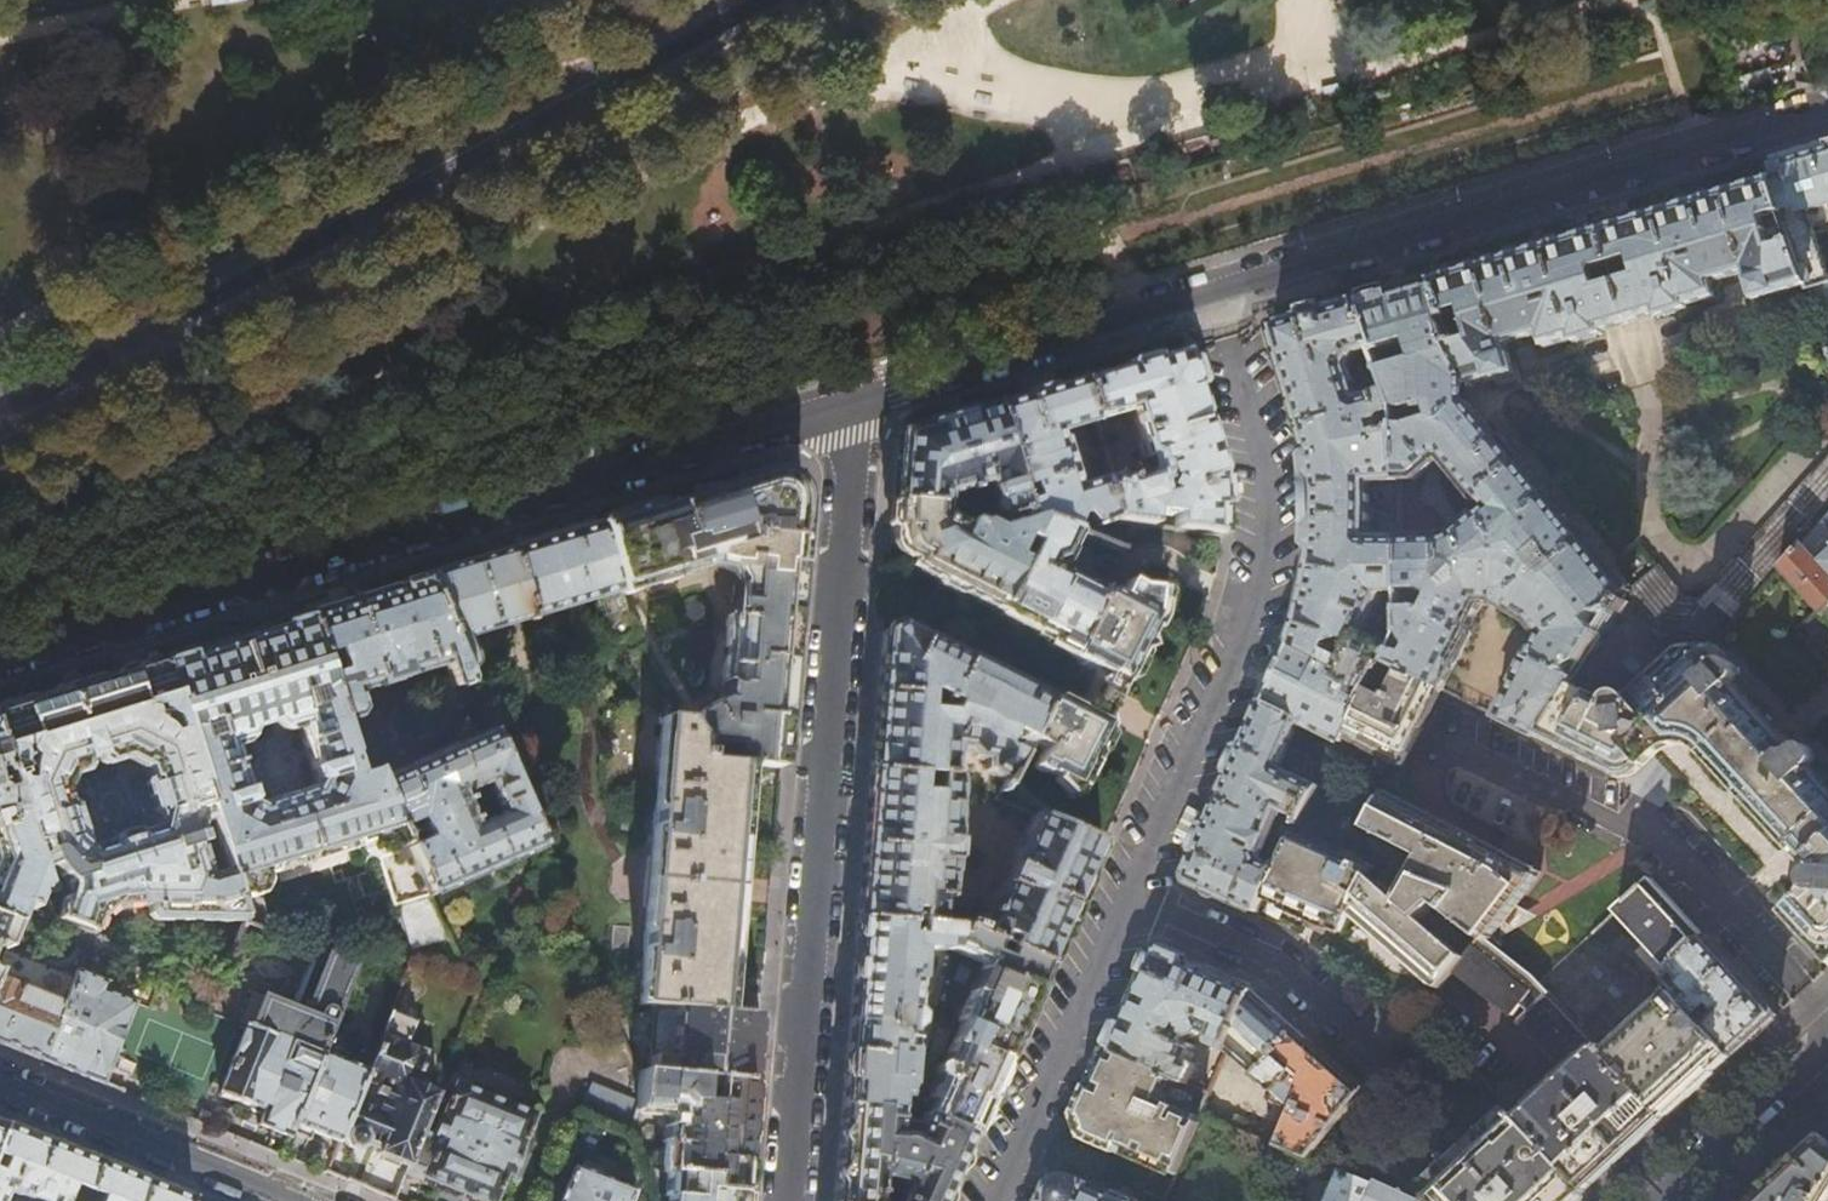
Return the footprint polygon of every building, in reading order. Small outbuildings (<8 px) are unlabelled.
[(1768,178),(1782,219),(1792,247),(1805,287),(1807,290),(1827,285),(1827,274),(1808,219),(1806,212),(1827,206),(1827,150),(1826,151),(1791,161),(1765,169),(1768,178)] [(1688,202),(1526,250),(1396,288),(1354,301),(1363,323),(1369,322),(1378,346),(1373,348),(1374,349),(1383,373),(1384,373),(1390,389),(1396,405),(1396,406),(1402,409),(1407,408),(1410,407),(1412,411),(1422,407),(1422,416),(1407,422),(1399,424),(1399,432),(1400,476),(1418,475),(1429,467),(1430,478),(1428,479),(1422,493),(1422,499),(1434,507),(1437,507),(1452,528),(1449,531),(1401,533),(1402,538),(1404,636),(1413,651),(1410,657),(1397,651),(1391,664),(1441,688),(1471,633),(1470,630),(1483,604),(1492,601),(1510,612),(1530,622),(1541,636),(1531,655),(1528,655),(1527,656),(1494,716),(1534,736),(1569,683),(1561,677),(1568,665),(1577,671),(1598,638),(1588,625),(1596,618),(1599,622),(1612,617),(1628,592),(1672,648),(1677,648),(1711,646),(1712,645),(1779,571),(1827,518),(1827,457),(1695,601),(1682,596),(1658,566),(1628,589),(1507,438),(1501,442),(1469,403),(1472,386),(1513,374),(1504,343),(1541,333),(1544,348),(1573,340),(1574,342),(1603,334),(1602,330),(1657,314),(1658,317),(1688,308),(1686,305),(1715,296),(1710,281),(1744,271),(1754,301),(1805,287),(1792,247),(1773,252),(1765,224),(1782,219),(1768,178),(1688,202)] [(1807,290),(1826,348),(1827,348),(1827,285),(1807,290)] [(1363,323),(1354,301),(1350,302),(1349,302),(1331,307),(1331,308),(1316,313),(1300,317),(1300,316),(1281,322),(1282,323),(1275,325),(1276,327),(1271,330),(1298,417),(1308,450),(1312,483),(1313,499),(1313,522),(1311,550),(1308,571),(1304,591),(1298,617),(1290,642),(1332,661),(1336,653),(1346,657),(1353,640),(1364,638),(1365,635),(1385,594),(1403,594),(1402,538),(1370,538),(1370,483),(1400,483),(1400,476),(1399,432),(1384,432),(1384,425),(1385,424),(1386,425),(1389,422),(1388,415),(1399,412),(1396,406),(1396,405),(1390,389),(1361,398),(1349,367),(1355,355),(1374,349),(1373,348),(1378,346),(1369,322),(1363,323)] [(1080,380),(1093,422),(1127,413),(1141,462),(1144,461),(1144,459),(1148,458),(1151,471),(1155,470),(1159,483),(1142,488),(1143,492),(1126,496),(1125,489),(1131,487),(1128,479),(1125,479),(1126,482),(1122,484),(1109,476),(1099,480),(1111,521),(1149,527),(1151,513),(1176,516),(1175,530),(1221,536),(1221,496),(1219,471),(1208,434),(1183,351),(1150,360),(1080,380)] [(1035,394),(992,406),(1022,511),(1040,518),(1078,533),(1079,534),(1111,521),(1099,480),(1098,478),(1075,485),(1062,439),(1058,440),(1056,432),(1064,430),(1065,434),(1069,432),(1068,429),(1087,424),(1089,430),(1095,429),(1093,422),(1080,380),(1035,394)] [(899,437),(894,500),(945,506),(946,495),(984,485),(989,488),(995,515),(1000,517),(1004,516),(1022,511),(992,406),(922,426),(903,432),(899,437)] [(1094,463),(1098,478),(1099,480),(1109,476),(1104,460),(1094,463)] [(618,516),(599,521),(618,591),(676,574),(674,568),(711,557),(726,558),(732,566),(737,583),(734,615),(725,614),(719,685),(725,685),(724,699),(719,698),(685,718),(691,730),(724,767),(744,768),(780,768),(788,673),(796,578),(803,500),(801,492),(797,484),(792,478),(785,475),(778,473),(767,473),(753,476),(704,491),(661,503),(618,516)] [(944,513),(945,506),(894,500),(891,525),(890,537),(890,542),(892,547),(895,551),(899,555),(912,561),(909,568),(934,581),(933,583),(935,585),(955,596),(957,597),(959,595),(974,603),(975,601),(996,612),(1021,563),(1018,561),(1018,560),(1013,557),(1023,538),(1028,541),(1040,518),(1022,511),(1004,516),(1007,527),(991,531),(979,525),(970,527),(944,513)] [(1061,565),(1078,533),(1040,518),(1028,541),(1018,560),(1018,561),(1021,563),(996,612),(995,615),(1015,625),(1015,626),(1024,631),(1032,635),(1035,635),(1037,632),(1050,639),(1046,647),(1069,658),(1103,591),(1096,588),(1094,592),(1062,575),(1061,576),(1050,571),(1053,566),(1055,567),(1057,567),(1059,567),(1061,565)] [(1779,571),(1818,612),(1827,623),(1827,518),(1779,571)] [(420,574),(422,579),(462,671),(470,668),(473,663),(473,659),(464,638),(594,597),(609,644),(639,636),(623,608),(618,591),(599,521),(500,551),(420,574)] [(1134,650),(1151,618),(1156,589),(1138,586),(1112,573),(1103,591),(1069,658),(1068,659),(1089,669),(1090,666),(1118,681),(1134,650)] [(342,604),(307,615),(349,752),(362,748),(364,748),(352,719),(355,718),(360,708),(356,691),(444,663),(449,683),(454,687),(467,683),(465,679),(462,671),(422,579),(342,604)] [(1818,612),(1793,635),(1825,669),(1827,667),(1827,623),(1818,612)] [(349,752),(307,615),(282,623),(257,631),(162,660),(211,818),(219,843),(227,869),(236,897),(242,895),(245,897),(259,893),(265,881),(263,875),(365,843),(367,851),(375,857),(378,857),(391,905),(427,894),(376,780),(362,748),(349,752)] [(858,918),(905,923),(905,911),(917,911),(916,924),(937,926),(939,901),(943,901),(943,896),(945,894),(947,877),(949,877),(953,829),(952,827),(956,783),(950,775),(952,750),(964,751),(972,760),(983,761),(981,773),(1004,785),(1018,757),(1002,749),(1008,736),(1025,744),(1048,699),(982,666),(898,624),(882,632),(870,773),(862,866),(858,918)] [(1332,661),(1290,642),(1282,660),(1269,689),(1263,702),(1301,720),(1343,741),(1345,736),(1370,687),(1379,671),(1382,664),(1387,652),(1385,651),(1383,646),(1385,643),(1365,635),(1364,638),(1353,640),(1346,657),(1336,653),(1332,661)] [(1712,645),(1711,646),(1677,648),(1627,694),(1622,690),(1615,690),(1612,691),(1608,693),(1605,698),(1570,682),(1569,683),(1534,736),(1592,765),(1613,776),(1620,777),(1629,776),(1635,774),(1661,749),(1664,745),(1669,741),(1675,739),(1680,739),(1685,741),(1690,744),(1711,766),(1765,825),(1807,871),(1805,874),(1803,878),(1804,884),(1807,889),(1781,913),(1799,932),(1827,963),(1827,788),(1810,768),(1813,763),(1813,759),(1813,755),(1810,751),(1806,748),(1802,747),(1798,747),(1792,750),(1732,685),(1736,679),(1736,675),(1735,671),(1731,666),(1726,664),(1725,658),(1712,645)] [(162,660),(121,673),(71,689),(0,712),(0,749),(33,855),(45,852),(49,865),(68,882),(73,896),(65,899),(57,919),(93,932),(93,933),(100,917),(118,911),(120,915),(137,909),(137,908),(150,905),(150,916),(154,920),(243,919),(236,897),(227,869),(206,875),(195,842),(192,843),(190,837),(196,835),(200,821),(211,818),(162,660)] [(1389,667),(1382,664),(1379,671),(1399,680),(1390,698),(1370,687),(1345,736),(1402,766),(1423,726),(1441,688),(1391,664),(1389,667)] [(476,675),(465,679),(467,683),(468,686),(479,683),(476,675)] [(485,696),(479,683),(468,686),(482,717),(490,713),(484,697),(485,696)] [(1074,787),(1104,727),(1076,713),(1048,699),(1025,744),(1041,751),(1032,769),(1044,775),(1046,773),(1074,787)] [(1282,762),(1301,720),(1263,702),(1227,784),(1187,876),(1190,884),(1256,913),(1263,899),(1279,868),(1265,862),(1258,853),(1268,832),(1272,830),(1275,827),(1280,815),(1280,809),(1299,818),(1297,821),(1302,823),(1321,785),(1284,769),(1282,762)] [(740,810),(744,768),(724,767),(691,730),(685,718),(684,716),(664,715),(639,1006),(645,1007),(647,1006),(652,1006),(723,1012),(728,958),(740,810)] [(376,780),(427,894),(537,845),(488,731),(376,780)] [(14,925),(21,906),(53,918),(46,895),(41,881),(33,855),(0,749),(0,919),(14,925)] [(1406,905),(1373,876),(1354,913),(1393,947),(1438,987),(1454,968),(1480,935),(1486,940),(1540,872),(1427,814),(1404,802),(1387,794),(1370,829),(1430,863),(1406,905)] [(973,935),(993,943),(997,934),(1009,940),(1006,948),(1007,949),(1048,966),(1101,845),(1058,828),(1030,816),(985,918),(981,917),(973,935)] [(1295,836),(1279,868),(1263,899),(1285,907),(1283,910),(1298,916),(1329,929),(1331,926),(1344,931),(1354,913),(1373,876),(1377,869),(1295,836)] [(52,877),(41,881),(46,895),(62,890),(59,883),(55,884),(52,877)] [(1627,925),(1669,969),(1704,936),(1683,913),(1651,879),(1591,933),(1603,946),(1627,925)] [(906,923),(905,923),(858,918),(854,966),(849,1022),(885,1026),(887,1010),(911,1011),(917,950),(950,953),(956,928),(937,926),(916,924),(916,937),(905,937),(906,923)] [(14,925),(0,919),(0,949),(3,950),(14,925)] [(441,925),(457,963),(469,957),(452,920),(441,925)] [(973,935),(956,928),(950,953),(980,966),(956,1022),(959,1023),(979,1032),(972,1048),(1006,1062),(1028,1012),(1048,966),(1007,949),(1003,959),(989,953),(993,943),(973,935)] [(93,932),(75,977),(40,1059),(102,1084),(109,1066),(135,1004),(104,991),(122,944),(93,933),(93,932)] [(1533,976),(1486,940),(1480,935),(1454,968),(1513,1014),(1524,1002),(1530,1009),(1519,1019),(1569,1075),(1520,1119),(1586,1191),(1619,1160),(1647,1135),(1664,1119),(1601,1050),(1599,1048),(1548,992),(1533,976)] [(1704,936),(1669,969),(1690,992),(1680,1001),(1732,1057),(1752,1038),(1777,1015),(1737,972),(1704,936)] [(1131,1002),(1110,1050),(1176,1079),(1188,1085),(1195,1067),(1194,1065),(1189,1061),(1193,1051),(1193,1049),(1192,1047),(1187,1044),(1189,1040),(1192,1040),(1197,1040),(1201,1037),(1203,1034),(1209,1037),(1207,1040),(1209,1044),(1208,1046),(1226,1054),(1227,1051),(1254,991),(1204,968),(1163,950),(1159,949),(1157,949),(1154,951),(1153,953),(1131,1002)] [(0,959),(0,1043),(17,1050),(40,1059),(75,977),(30,960),(30,961),(3,950),(0,959)] [(288,1136),(290,1131),(330,1031),(356,964),(330,954),(306,1013),(263,996),(250,1028),(246,1027),(218,1095),(232,1101),(249,1108),(251,1104),(264,1109),(258,1124),(288,1136)] [(949,981),(962,987),(968,972),(955,966),(949,981)] [(1303,1034),(1254,991),(1227,1051),(1276,1093),(1273,1102),(1293,1110),(1278,1146),(1307,1158),(1364,1087),(1303,1034)] [(1605,1047),(1601,1050),(1664,1119),(1708,1078),(1732,1057),(1680,1001),(1674,994),(1610,1053),(1605,1047)] [(759,1015),(723,1012),(652,1006),(646,1072),(697,1077),(711,1079),(753,1082),(755,1051),(759,1015)] [(934,1013),(942,1016),(944,1011),(936,1007),(934,1013)] [(917,1018),(911,1011),(887,1010),(885,1026),(849,1022),(845,1063),(842,1105),(896,1110),(897,1100),(903,1100),(909,1033),(916,1029),(917,1018)] [(410,1085),(423,1052),(404,1044),(413,1022),(389,1012),(366,1071),(341,1134),(346,1136),(345,1139),(348,1146),(356,1149),(361,1146),(362,1143),(368,1145),(377,1149),(375,1154),(406,1166),(427,1113),(435,1094),(410,1085)] [(619,1032),(631,1061),(642,1056),(645,1028),(640,1023),(619,1032)] [(988,1104),(1006,1062),(972,1048),(979,1032),(959,1023),(922,1108),(927,1110),(923,1118),(972,1138),(988,1104)] [(338,1142),(341,1134),(366,1071),(341,1062),(350,1039),(330,1031),(290,1131),(306,1138),(310,1140),(313,1131),(338,1142)] [(1171,1091),(1176,1079),(1110,1050),(1091,1094),(1078,1122),(1077,1125),(1077,1131),(1082,1137),(1175,1175),(1198,1123),(1199,1118),(1177,1108),(1176,1109),(1170,1107),(1168,1112),(1165,1109),(1168,1099),(1182,1106),(1186,1096),(1178,1093),(1177,1094),(1171,1091)] [(695,1101),(697,1077),(646,1072),(635,1071),(638,1077),(635,1108),(634,1112),(668,1114),(670,1120),(674,1120),(674,1127),(666,1126),(664,1149),(641,1158),(647,1171),(710,1177),(709,1190),(743,1191),(748,1135),(753,1082),(711,1079),(709,1103),(695,1101)] [(406,1166),(403,1174),(422,1181),(423,1176),(453,1188),(463,1192),(461,1197),(463,1200),(494,1200),(505,1174),(511,1176),(521,1150),(520,1148),(533,1115),(517,1108),(520,1101),(474,1081),(470,1090),(454,1083),(439,1118),(427,1113),(406,1166)] [(1198,1099),(1206,1103),(1209,1095),(1201,1091),(1198,1099)] [(581,1111),(627,1129),(632,1115),(615,1109),(617,1104),(602,1098),(600,1103),(586,1098),(581,1111)] [(1586,1191),(1520,1119),(1504,1101),(1403,1193),(1421,1200),(1575,1200),(1586,1191)] [(896,1110),(842,1105),(837,1160),(834,1200),(876,1200),(877,1178),(906,1184),(898,1200),(945,1200),(972,1138),(923,1118),(921,1117),(915,1130),(895,1125),(896,1110)] [(191,1196),(149,1180),(48,1140),(4,1123),(0,1133),(0,1200),(3,1200),(7,1192),(30,1200),(65,1200),(71,1186),(99,1197),(97,1200),(189,1200),(191,1196)] [(1753,1200),(1826,1200),(1827,1198),(1827,1148),(1818,1141),(1812,1147),(1753,1200)] [(633,1191),(573,1167),(565,1186),(564,1185),(557,1200),(629,1200),(633,1191)] [(743,1191),(709,1190),(710,1177),(647,1171),(654,1200),(742,1200),(743,1191)] [(1374,1185),(1339,1171),(1325,1200),(1367,1200),(1374,1185)] [(1075,1179),(1069,1178),(1062,1178),(1059,1180),(1054,1183),(1049,1188),(1043,1200),(1131,1200),(1075,1179)] [(1374,1185),(1367,1200),(1421,1200),(1403,1193),(1376,1181),(1374,1185)]
